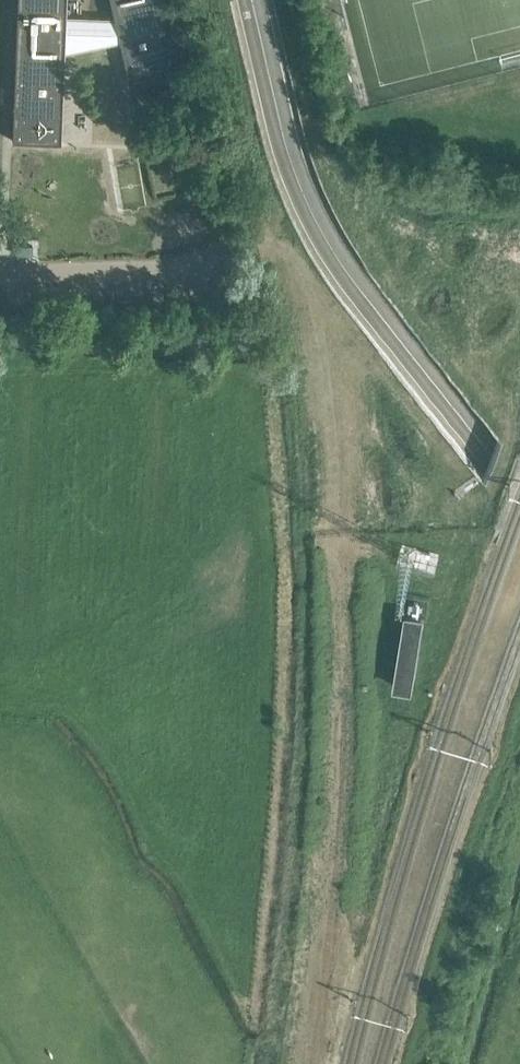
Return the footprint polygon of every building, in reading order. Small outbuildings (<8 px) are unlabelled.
[(129,85),(177,74),(160,0),(110,0),(114,19),(65,17),(66,0),(17,0),(12,140),(61,142),(64,53),(119,40),(129,85)] [(32,244),(16,245),(17,253),(32,253),(32,244)] [(405,612),(402,626),(392,687),(412,690),(424,616),(405,612)]
